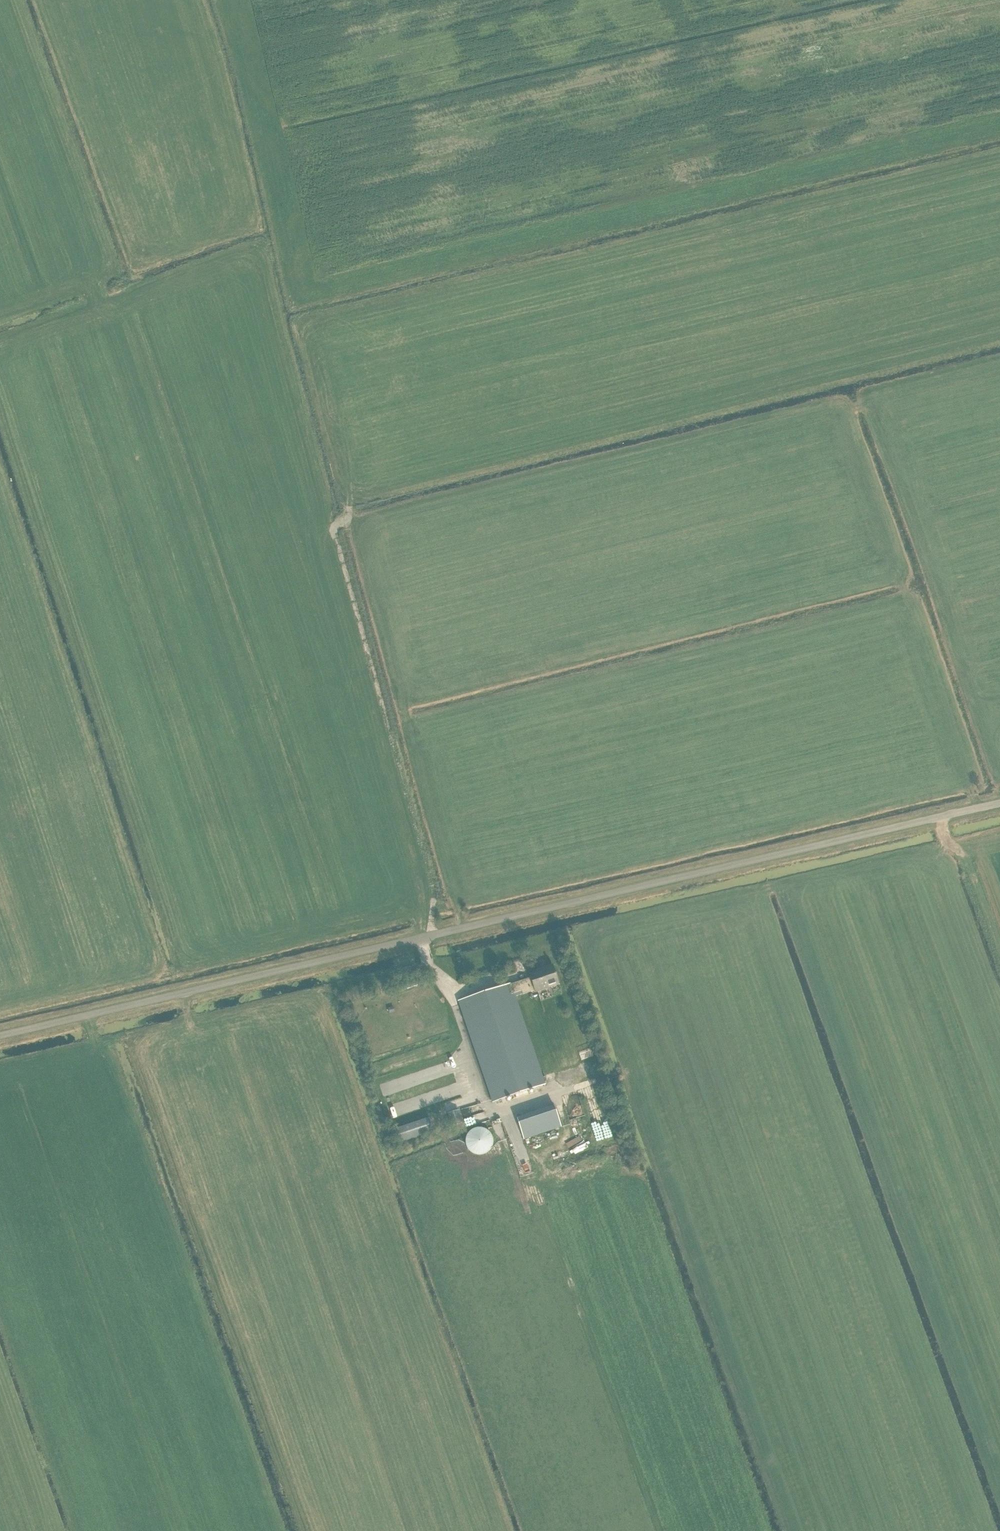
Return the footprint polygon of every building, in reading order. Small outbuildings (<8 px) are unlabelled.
[(535,992),(559,984),(552,965),(543,968),(543,970),(530,975),(531,978),(511,985),(510,984),(459,1001),(493,1101),(545,1084),(513,993),(522,990),(523,993),(535,990),(535,992)] [(581,1028),(569,1031),(572,1045),(585,1041),(581,1028)] [(578,1087),(580,1087),(581,1087),(582,1087),(583,1086),(584,1085),(585,1084),(586,1083),(586,1081),(586,1080),(586,1079),(586,1078),(585,1076),(584,1075),(584,1074),(583,1074),(581,1073),(580,1073),(579,1073),(578,1073),(576,1073),(575,1073),(574,1074),(573,1075),(572,1076),(572,1077),(571,1078),(571,1080),(571,1081),(572,1082),(572,1083),(573,1085),(574,1085),(575,1086),(576,1087),(577,1087),(578,1087)] [(384,1080),(377,1083),(384,1098),(391,1095),(384,1080)] [(471,1106),(460,1108),(463,1118),(474,1115),(471,1106)] [(524,1139),(561,1126),(554,1106),(517,1118),(524,1139)] [(452,1126),(462,1123),(458,1110),(448,1113),(452,1126)] [(395,1128),(399,1142),(434,1131),(430,1117),(395,1128)] [(479,1155),(481,1155),(484,1155),(486,1154),(488,1152),(490,1151),(491,1149),(492,1147),(493,1144),(493,1142),(493,1139),(493,1137),(492,1135),(490,1133),(489,1131),(487,1129),(485,1128),(482,1128),(480,1127),(477,1128),(475,1128),(473,1129),(471,1130),(469,1132),(467,1134),(466,1136),(466,1138),(465,1141),(465,1143),(466,1146),(467,1148),(468,1150),(470,1152),(472,1153),(474,1154),(476,1155),(479,1155)]
